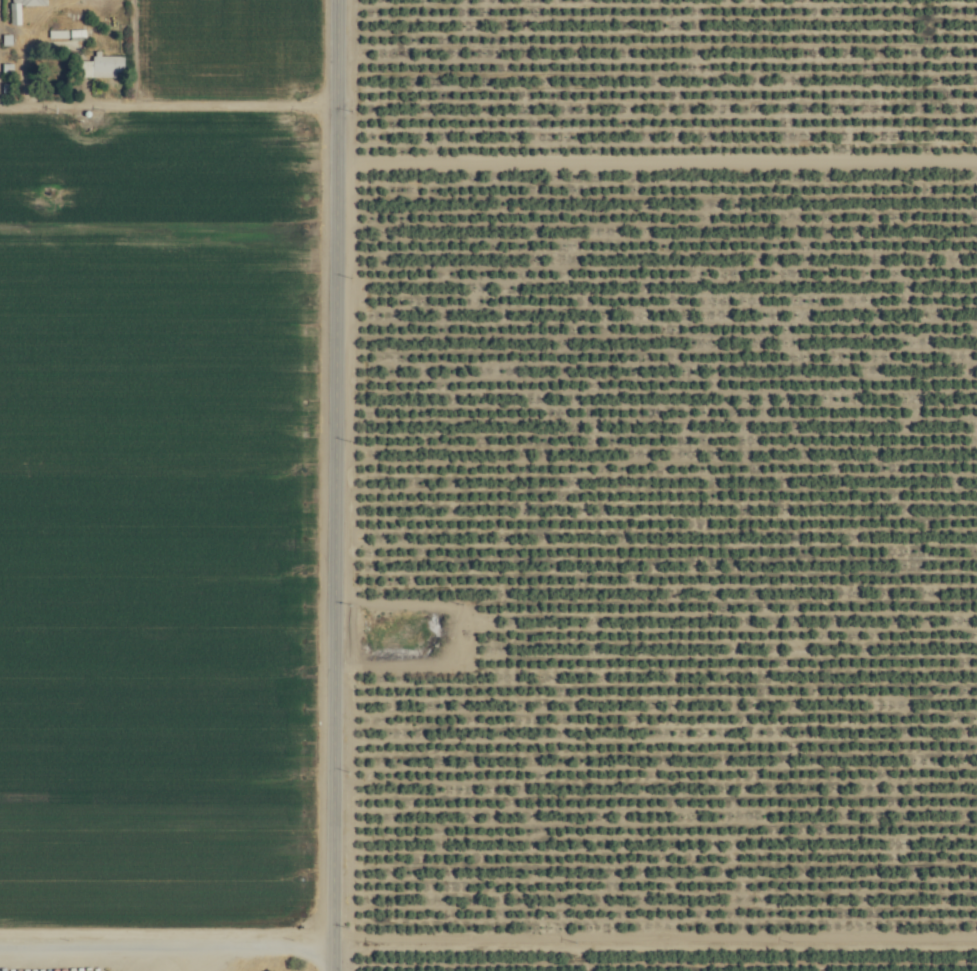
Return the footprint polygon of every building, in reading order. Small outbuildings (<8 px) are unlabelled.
[(9,25),(20,25),(20,5),(45,5),(45,0),(9,0),(9,25)] [(79,56),(79,77),(123,77),(123,56),(79,56)]
